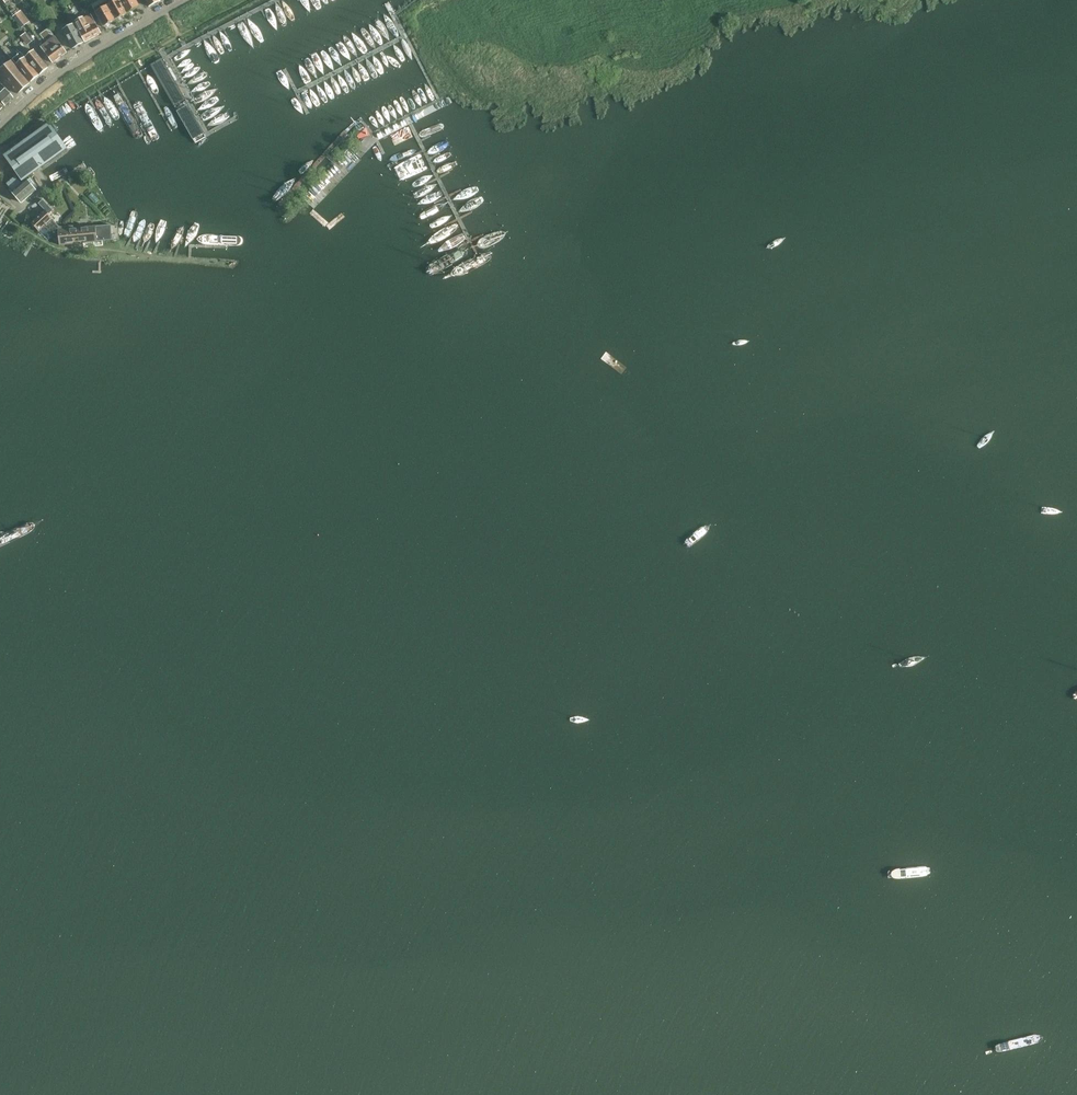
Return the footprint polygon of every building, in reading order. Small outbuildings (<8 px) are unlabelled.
[(107,6),(104,1),(104,0),(101,0),(91,6),(104,28),(110,24),(116,21),(107,6)] [(120,0),(105,0),(104,1),(107,6),(116,21),(128,14),(120,0)] [(135,0),(120,0),(128,14),(140,7),(135,0)] [(27,24),(19,13),(13,17),(22,28),(27,24)] [(101,34),(94,21),(92,18),(91,18),(90,17),(87,19),(86,17),(81,19),(82,21),(76,25),(85,43),(102,34),(101,34)] [(84,43),(75,27),(64,33),(73,49),(84,43)] [(66,52),(56,37),(52,33),(49,29),(40,36),(44,42),(46,44),(41,48),(52,63),(66,53),(66,52)] [(27,33),(26,33),(21,37),(28,46),(33,42),(27,33)] [(48,68),(35,51),(27,57),(40,75),(49,68),(48,68)] [(40,76),(26,58),(17,65),(30,82),(31,83),(40,76)] [(174,106),(185,101),(162,60),(152,66),(174,106)] [(29,83),(12,62),(0,72),(5,79),(18,94),(30,84),(30,83),(29,83)] [(0,84),(0,101),(5,106),(13,98),(0,84)] [(177,111),(195,143),(206,137),(188,105),(177,111)] [(7,154),(4,156),(7,160),(22,181),(26,179),(67,150),(58,137),(50,123),(18,146),(10,152),(7,154)] [(22,203),(36,190),(27,180),(22,184),(16,177),(7,184),(13,191),(13,192),(22,203)] [(93,193),(89,197),(95,204),(100,200),(93,193)] [(112,240),(111,227),(80,229),(80,226),(65,228),(60,228),(54,222),(55,221),(47,212),(33,225),(41,235),(45,231),(55,242),(60,242),(61,245),(112,240)]
